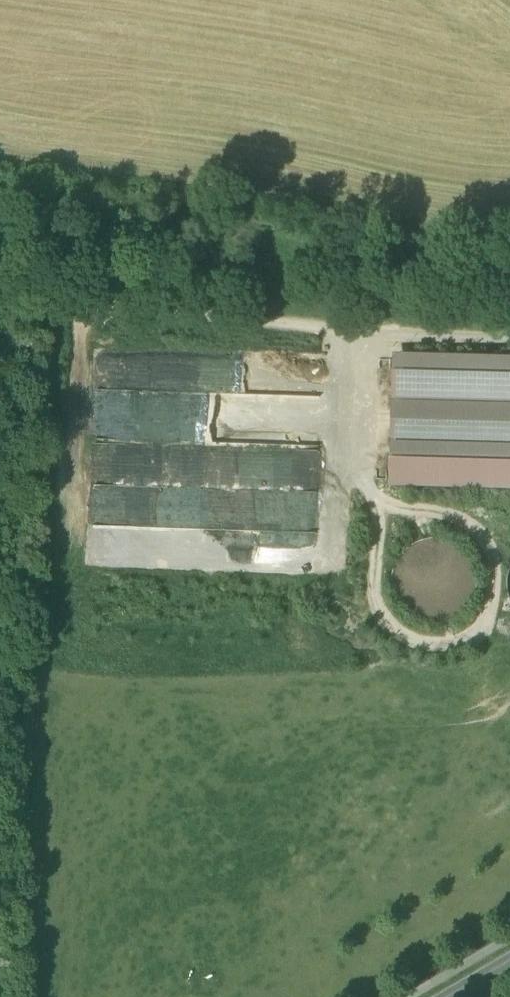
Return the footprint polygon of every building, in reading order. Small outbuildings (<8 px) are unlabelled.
[(394,353),(390,487),(509,490),(509,357),(394,353)] [(320,469),(323,397),(142,389),(141,417),(143,417),(142,440),(271,446),(271,453),(282,453),(281,467),(320,469)] [(259,530),(260,490),(133,485),(132,511),(140,511),(139,529),(187,531),(186,545),(197,545),(196,567),(206,568),(207,528),(259,530)] [(89,488),(90,562),(142,562),(141,544),(126,544),(126,530),(132,530),(131,523),(116,523),(116,513),(120,513),(119,487),(89,488)] [(315,560),(316,534),(266,533),(266,543),(253,543),(253,548),(287,549),(287,564),(303,564),(303,560),(315,560)] [(417,619),(433,623),(449,620),(463,611),(473,598),(477,582),(474,566),(465,552),(452,542),(436,538),(419,541),(405,550),(396,563),(392,579),(395,596),(403,610),(417,619)]
